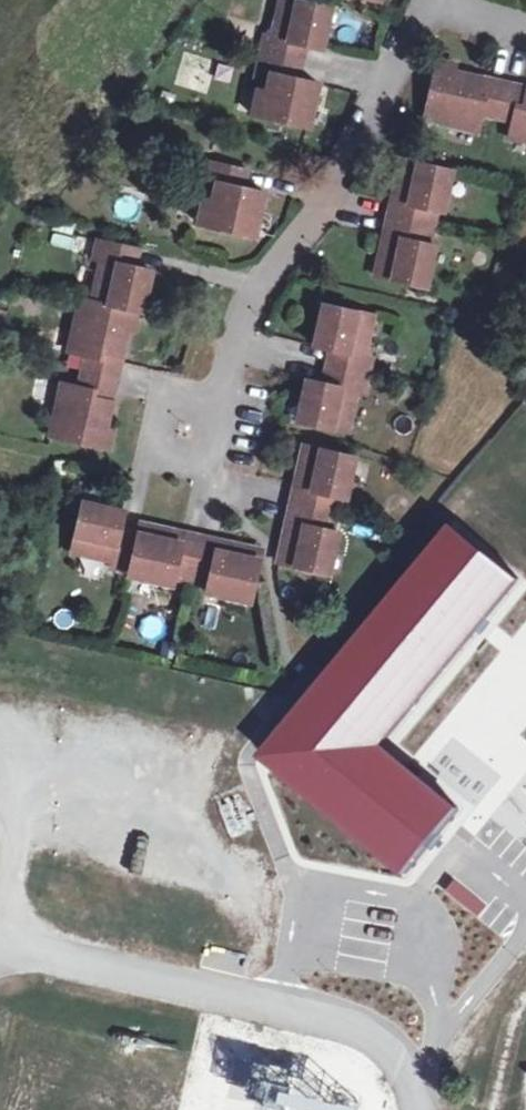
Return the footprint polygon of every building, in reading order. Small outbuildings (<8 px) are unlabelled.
[(262,52),(297,60),(301,43),(309,44),(324,48),(329,27),(326,26),(330,6),(305,0),(282,0),(274,37),(266,35),(262,52)] [(301,43),(297,60),(305,62),(309,44),(301,43)] [(259,91),(253,115),(308,127),(313,103),(316,104),(320,83),(301,79),(293,78),(297,60),(262,52),(254,90),(259,91)] [(297,60),(293,78),(301,79),(305,62),(297,60)] [(438,60),(425,120),(478,132),(481,115),(498,119),(506,84),(464,75),(463,82),(451,80),(452,72),(454,64),(438,60)] [(464,75),(452,72),(451,80),(463,82),(464,75)] [(506,84),(498,119),(515,122),(512,139),(525,142),(525,88),(506,84)] [(392,199),(388,218),(433,228),(437,210),(444,211),(448,191),(445,190),(449,169),(401,159),(395,186),(405,188),(402,202),(392,199)] [(239,169),(208,162),(200,198),(204,199),(198,224),(253,236),(259,212),(261,212),(265,193),(243,188),(235,187),(239,169)] [(239,169),(235,187),(243,188),(247,170),(239,169)] [(405,188),(395,186),(392,199),(402,202),(405,188)] [(382,249),(376,276),(424,287),(428,267),(432,268),(436,248),(429,246),(433,228),(388,218),(384,236),(394,238),(391,251),(382,249)] [(384,236),(382,249),(391,251),(394,238),(384,236)] [(101,258),(92,301),(140,311),(145,289),(148,289),(153,270),(136,266),(128,265),(132,248),(97,240),(94,257),(101,258)] [(132,248),(128,265),(136,266),(140,249),(132,248)] [(81,354),(78,370),(117,379),(126,339),(114,336),(117,325),(128,327),(136,329),(140,311),(92,301),(81,299),(70,351),(81,354)] [(374,315),(327,305),(322,326),(319,325),(315,345),(330,348),(338,350),(334,369),(368,376),(372,358),(365,356),(374,315)] [(117,325),(114,336),(126,339),(128,327),(117,325)] [(338,350),(330,348),(326,367),(334,369),(338,350)] [(334,369),(326,367),(322,384),(330,386),(334,369)] [(322,384),(307,381),(303,402),(305,402),(301,422),(348,432),(357,392),(364,394),(368,376),(334,369),(330,386),(322,384)] [(63,384),(51,437),(110,450),(114,432),(105,430),(94,428),(96,416),(108,419),(117,379),(78,370),(74,387),(63,384)] [(96,416),(94,428),(105,430),(108,419),(96,416)] [(295,486),(291,504),(336,514),(340,496),(347,498),(351,479),(347,478),(352,456),(304,446),(298,473),(308,475),(305,488),(295,486)] [(308,475),(298,473),(295,486),(305,488),(308,475)] [(284,536),(278,562),(327,573),(331,553),(334,554),(339,534),(332,533),(336,514),(291,504),(287,523),(297,525),(294,538),(284,536)] [(82,505),(72,553),(113,562),(111,569),(129,573),(136,540),(120,536),(122,528),(125,511),(103,506),(102,510),(82,505)] [(136,540),(129,573),(155,578),(154,581),(172,585),(174,577),(192,581),(202,536),(183,532),(181,542),(167,539),(169,529),(140,523),(138,531),(136,540)] [(287,523),(284,536),(294,538),(297,525),(287,523)] [(468,807),(393,748),(524,583),(451,526),(257,769),(405,885),(468,807)] [(122,528),(120,536),(136,540),(138,531),(122,528)] [(183,532),(169,529),(167,539),(181,542),(183,532)] [(220,541),(202,536),(192,581),(210,585),(208,593),(227,597),(228,594),(252,600),(262,550),(234,544),(232,553),(218,550),(220,541)] [(234,544),(220,541),(218,550),(232,553),(234,544)] [(525,833),(507,856),(525,872),(525,834),(525,833)]
